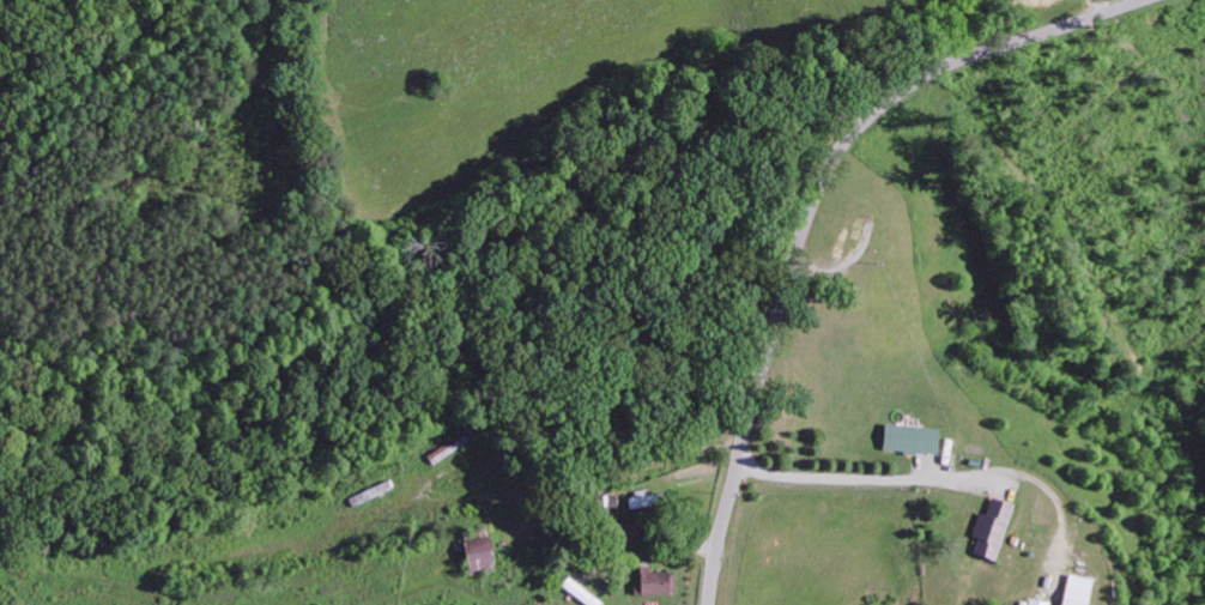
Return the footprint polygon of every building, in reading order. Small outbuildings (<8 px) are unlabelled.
[(937,453),(938,427),(883,425),(882,451),(937,453)] [(1013,505),(991,497),(985,515),(979,513),(971,535),(976,537),(971,552),(994,560),(1013,505)] [(462,540),(467,575),(492,572),(487,536),(462,540)] [(675,594),(675,571),(650,572),(650,565),(639,566),(640,595),(675,594)] [(1066,574),(1062,604),(1087,604),(1091,578),(1066,574)]
